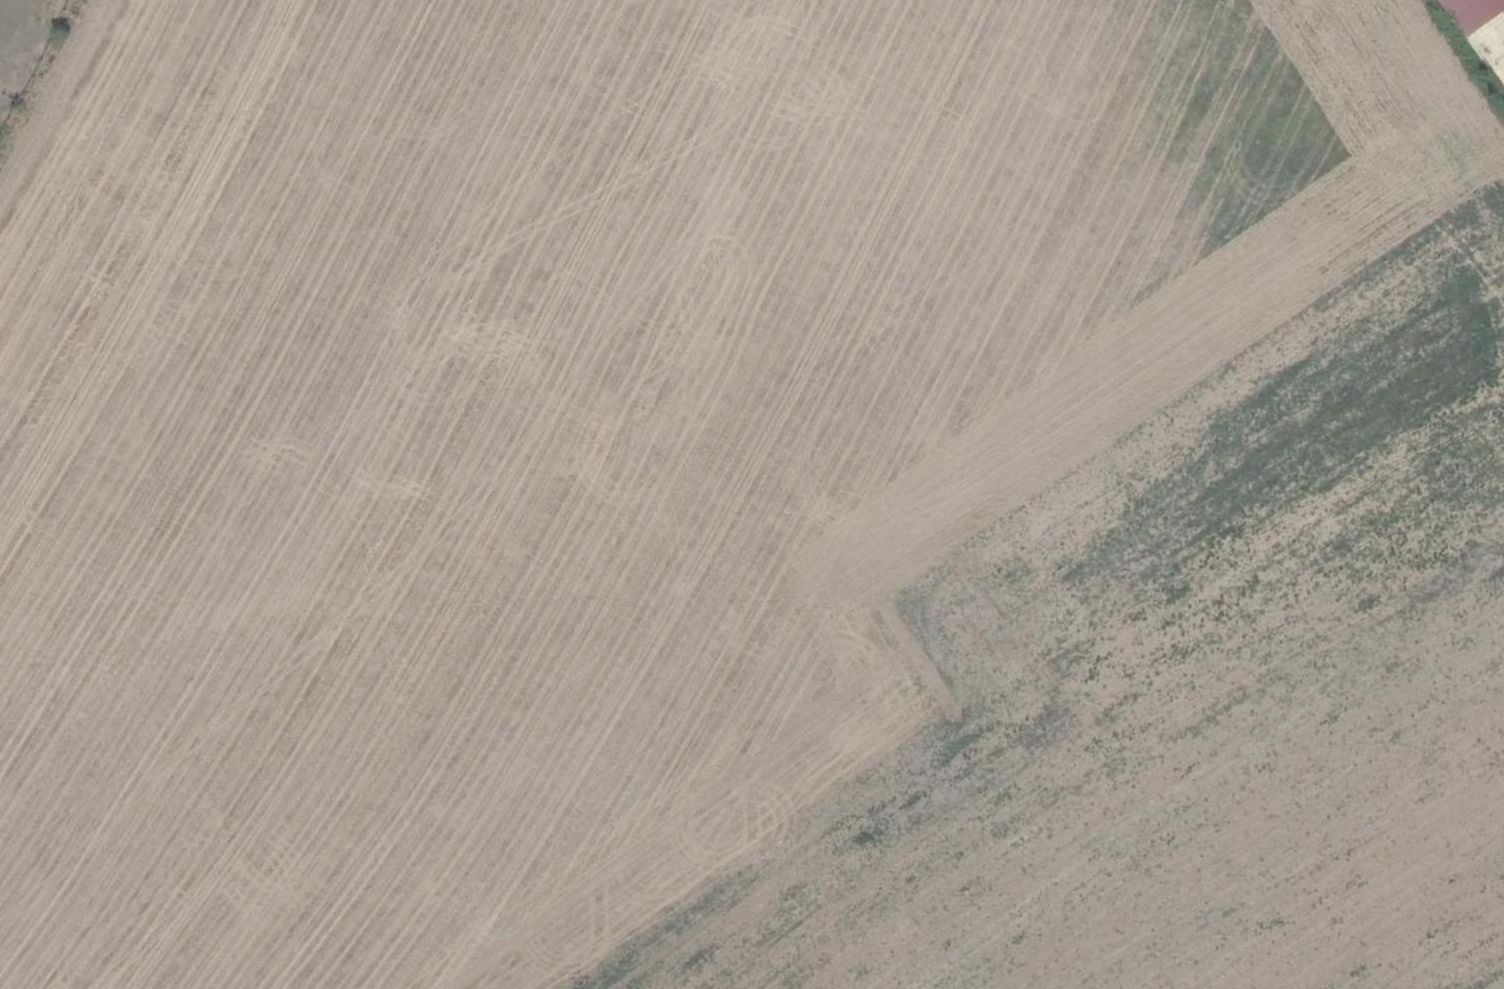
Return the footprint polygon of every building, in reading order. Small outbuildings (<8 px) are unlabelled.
[(1470,38),(1490,23),(1473,0),(1442,0),(1470,38)] [(1470,38),(1486,61),(1503,48),(1503,42),(1501,38),(1503,36),(1503,13),(1490,23),(1470,38)]
